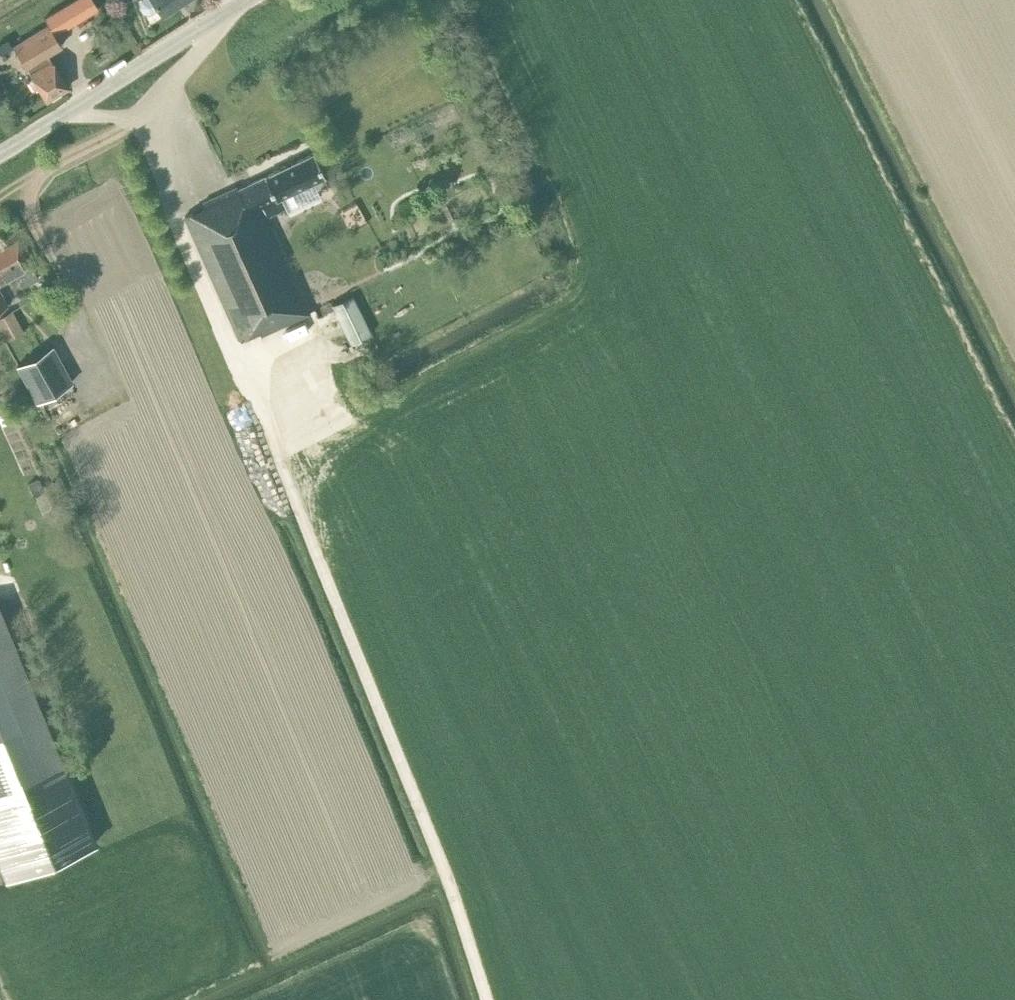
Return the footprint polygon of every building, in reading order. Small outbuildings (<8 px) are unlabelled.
[(12,46),(13,47),(26,67),(29,72),(32,77),(28,79),(34,87),(37,85),(46,100),(67,88),(50,60),(49,60),(46,55),(60,46),(53,33),(64,27),(65,29),(98,8),(93,0),(73,0),(44,18),(44,19),(47,25),(12,46)] [(139,5),(142,11),(149,13),(157,8),(162,16),(187,0),(140,0),(139,5)] [(183,216),(238,339),(259,330),(260,333),(308,312),(265,217),(284,208),(279,198),(324,176),(313,153),(237,189),(236,187),(202,202),(204,207),(183,216)] [(31,266),(17,241),(0,250),(0,284),(31,266)] [(8,305),(0,290),(0,309),(8,305)] [(352,295),(332,305),(351,344),(372,333),(352,295)] [(11,310),(0,316),(0,331),(5,341),(23,331),(11,310)] [(53,345),(16,366),(37,403),(74,382),(53,345)] [(0,606),(0,867),(5,879),(98,842),(68,768),(66,768),(0,606)]
